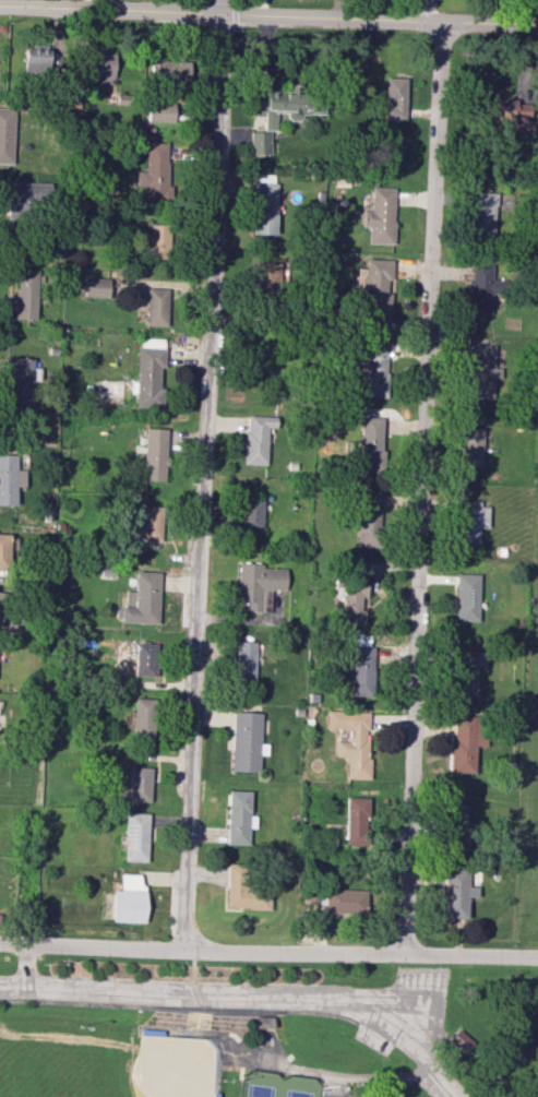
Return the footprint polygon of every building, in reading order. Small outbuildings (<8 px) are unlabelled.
[(48,48),(24,48),(23,74),(47,75),(48,48)] [(114,83),(115,53),(93,52),(93,74),(99,74),(99,83),(114,83)] [(189,61),(151,60),(151,81),(189,83),(189,61)] [(403,119),(405,78),(384,77),(383,103),(383,118),(403,119)] [(275,130),(275,113),(287,113),(287,120),(301,121),(301,114),(323,114),(323,101),(306,101),(306,85),(286,85),(286,92),(266,91),(265,100),(251,100),(251,116),(263,116),(263,130),(275,130)] [(530,130),(531,104),(517,103),(517,100),(490,98),(489,124),(513,125),(513,129),(530,130)] [(174,103),(149,102),(148,122),(173,123),(174,103)] [(13,108),(0,107),(0,163),(12,163),(13,108)] [(270,154),(270,131),(249,132),(250,154),(270,154)] [(168,142),(145,142),(144,171),(136,171),(136,187),(144,187),(144,201),(168,202),(168,142)] [(276,174),(254,174),(252,234),(274,235),(276,174)] [(7,213),(32,215),(33,198),(47,199),(48,184),(9,181),(7,213)] [(393,188),(371,187),(370,211),(361,211),(361,226),(368,226),(367,243),(392,244),(393,188)] [(471,236),(494,236),(495,193),(472,192),(471,236)] [(142,233),(142,248),(149,248),(149,256),(167,256),(166,224),(149,224),(149,232),(142,233)] [(388,321),(388,280),(391,280),(391,259),(364,259),(364,321),(388,321)] [(252,293),(280,294),(281,263),(253,262),(252,293)] [(492,279),(493,264),(471,263),(470,278),(468,278),(466,313),(490,314),(491,293),(500,293),(501,279),(492,279)] [(37,268),(15,268),(14,318),(35,319),(37,268)] [(108,278),(84,277),(83,296),(108,297),(108,278)] [(165,326),(166,288),(146,288),(144,325),(165,326)] [(164,338),(136,338),(134,407),(162,408),(164,338)] [(387,339),(364,339),(363,396),(385,397),(387,339)] [(470,399),(492,399),(493,379),(501,379),(501,346),(472,345),(470,399)] [(5,376),(8,376),(8,411),(30,411),(30,357),(5,357),(5,376)] [(243,464),(266,465),(267,427),(274,428),(275,416),(244,415),(243,464)] [(361,416),(359,470),(381,470),(383,417),(361,416)] [(483,427),(461,427),(460,466),(481,467),(483,427)] [(164,480),(166,428),(143,428),(142,480),(164,480)] [(15,486),(23,486),(23,469),(15,469),(15,454),(0,454),(0,505),(15,505),(15,486)] [(357,547),(379,547),(379,490),(358,490),(357,547)] [(262,534),(263,499),(241,498),(240,533),(262,534)] [(487,527),(488,503),(459,502),(458,543),(478,543),(479,527),(487,527)] [(139,541),(161,542),(162,506),(140,505),(139,541)] [(8,569),(9,534),(0,534),(0,569),(8,569)] [(236,602),(245,603),(245,612),(261,612),(261,590),(285,590),(285,568),(262,568),(262,563),(237,563),(236,602)] [(158,572),(134,571),(133,607),(120,607),(119,622),(157,623),(158,572)] [(454,620),(478,621),(479,574),(455,574),(454,620)] [(367,577),(342,576),(341,626),(362,626),(362,597),(366,597),(367,577)] [(235,681),(253,682),(254,642),(236,641),(235,681)] [(134,676),(156,677),(157,643),(134,643),(134,676)] [(371,696),(373,646),(352,646),(351,696),(371,696)] [(484,666),(485,651),(456,650),(455,696),(476,697),(477,665),(484,666)] [(155,698),(133,698),(132,736),(154,736),(155,698)] [(368,712),(326,710),(325,729),(347,729),(346,741),(334,741),(334,756),(346,757),(345,778),(366,779),(368,712)] [(230,771),(258,772),(259,755),(266,755),(267,744),(259,744),(260,713),(232,712),(230,771)] [(450,772),(475,772),(476,716),(451,715),(450,772)] [(151,767),(130,767),(128,801),(149,802),(151,767)] [(248,845),(249,791),(227,790),(225,844),(248,845)] [(367,797),(345,797),(344,845),(365,845),(367,797)] [(447,836),(466,836),(467,804),(448,803),(447,836)] [(123,861),(146,862),(148,813),(125,812),(123,861)] [(224,908),(269,909),(269,888),(248,887),(248,864),(226,863),(224,908)] [(443,868),(442,917),(466,918),(466,897),(476,897),(476,886),(467,886),(467,868),(443,868)] [(111,921),(144,922),(145,884),(139,884),(139,874),(119,874),(119,890),(111,890),(111,921)] [(324,914),(364,915),(365,891),(306,889),(306,904),(325,905),(324,914)] [(474,1041),(457,1029),(448,1041),(465,1054),(474,1041)]
